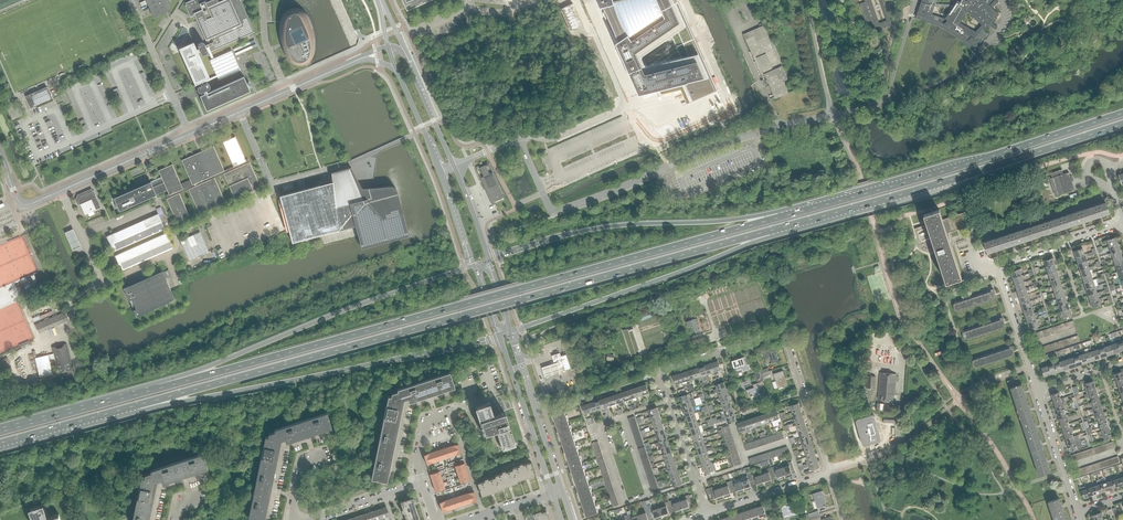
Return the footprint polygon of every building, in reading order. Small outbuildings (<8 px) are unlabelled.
[(153,17),(165,12),(167,11),(171,10),(166,0),(146,0),(153,17)] [(185,3),(191,17),(195,15),(205,39),(207,44),(208,47),(211,52),(249,35),(255,32),(240,0),(191,0),(185,3)] [(406,11),(431,0),(401,0),(406,11)] [(509,5),(512,11),(523,6),(520,0),(507,0),(509,5)] [(600,1),(602,0),(605,7),(604,13),(609,26),(614,35),(619,38),(622,45),(620,46),(639,91),(642,90),(643,93),(645,92),(645,93),(649,92),(649,94),(665,90),(684,86),(692,105),(719,93),(678,0),(599,0),(600,1)] [(860,3),(866,22),(871,20),(875,30),(891,25),(884,5),(883,0),(879,0),(881,7),(886,20),(879,23),(871,0),(864,0),(865,1),(860,3)] [(927,0),(921,0),(915,18),(931,23),(939,26),(954,34),(959,39),(973,51),(974,50),(979,44),(982,41),(988,34),(984,30),(998,14),(988,5),(992,0),(980,0),(977,3),(975,0),(954,0),(952,4),(935,3),(936,0),(927,0)] [(577,2),(564,7),(573,29),(586,24),(577,2)] [(287,12),(286,13),(285,14),(284,15),(284,16),(283,17),(282,19),(282,20),(282,21),(281,24),(281,25),(281,28),(281,32),(281,34),(281,36),(281,38),(282,39),(282,40),(282,42),(283,41),(284,43),(285,45),(282,46),(287,56),(288,58),(287,58),(288,60),(290,61),(291,62),(292,63),(293,64),(294,64),(295,65),(296,65),(297,65),(300,65),(303,65),(304,65),(305,64),(307,63),(308,63),(309,61),(310,60),(311,59),(312,57),(313,56),(313,55),(313,54),(314,52),(314,51),(314,49),(313,50),(313,48),(313,47),(313,43),(313,42),(313,40),(313,37),(313,36),(314,35),(313,35),(311,31),(313,30),(312,30),(311,27),(310,25),(310,24),(309,22),(308,21),(308,19),(307,18),(307,17),(306,17),(305,15),(305,14),(304,13),(303,13),(303,12),(302,12),(301,11),(300,11),(299,10),(298,10),(297,10),(295,9),(294,9),(293,9),(291,10),(290,10),(289,11),(288,11),(287,12)] [(369,19),(361,20),(361,30),(369,30),(369,19)] [(766,78),(770,87),(783,81),(788,79),(782,66),(783,66),(772,44),(764,25),(743,34),(757,65),(756,66),(758,70),(759,70),(763,80),(766,78)] [(183,28),(181,27),(171,46),(178,49),(187,30),(183,28)] [(198,42),(198,45),(199,48),(197,49),(193,42),(179,48),(197,90),(206,110),(250,91),(247,84),(243,76),(226,84),(207,92),(206,90),(209,89),(210,86),(209,83),(206,82),(203,84),(202,81),(210,78),(198,52),(200,51),(201,53),(204,54),(207,53),(207,51),(208,51),(206,48),(208,47),(207,44),(205,45),(204,42),(201,40),(199,41),(198,42)] [(254,41),(233,50),(235,56),(256,47),(255,44),(254,41)] [(237,64),(231,51),(210,60),(219,80),(240,70),(237,64)] [(789,95),(783,81),(770,87),(775,101),(789,95)] [(46,86),(46,87),(25,96),(31,108),(52,99),(46,86)] [(629,121),(632,127),(639,124),(635,117),(629,121)] [(182,218),(189,215),(179,193),(188,189),(199,214),(208,210),(225,202),(214,178),(223,174),(234,198),(251,191),(260,187),(249,162),(248,159),(245,160),(235,137),(223,142),(233,166),(224,170),(213,146),(191,156),(181,160),(190,180),(181,184),(172,164),(158,170),(164,182),(167,190),(168,193),(165,195),(166,199),(176,221),(182,218)] [(504,200),(500,191),(489,164),(476,169),(491,205),(504,200)] [(291,239),(292,243),(328,233),(331,232),(355,226),(357,233),(358,235),(358,237),(360,245),(361,248),(408,235),(407,228),(398,196),(397,194),(397,193),(397,191),(396,190),(396,189),(395,189),(395,188),(394,188),(394,187),(393,187),(392,186),(391,186),(390,186),(389,186),(388,186),(373,188),(372,188),(371,188),(370,188),(369,188),(368,188),(364,188),(363,188),(362,188),(361,187),(361,186),(351,167),(349,168),(331,173),(331,176),(332,182),(330,182),(326,183),(323,184),(320,185),(319,185),(318,185),(313,187),(306,188),(306,189),(300,190),(299,190),(279,196),(288,230),(291,239)] [(1071,181),(1073,181),(1073,180),(1073,179),(1073,178),(1072,177),(1072,176),(1071,176),(1070,176),(1068,172),(1059,175),(1058,171),(1050,173),(1051,178),(1050,178),(1056,195),(1074,189),(1071,181)] [(137,187),(113,198),(119,211),(160,193),(167,190),(164,182),(155,186),(153,187),(150,181),(149,182),(137,187)] [(85,215),(101,207),(94,191),(90,192),(83,195),(79,197),(78,200),(80,204),(85,215)] [(1088,208),(1091,219),(1109,213),(1105,202),(1088,208)] [(164,215),(160,207),(156,209),(158,214),(165,229),(169,227),(164,215)] [(1070,213),(1074,225),(1091,219),(1088,208),(1070,213)] [(922,226),(915,229),(917,237),(919,242),(922,242),(926,240),(930,239),(931,239),(933,245),(936,244),(938,251),(935,252),(946,282),(961,277),(950,243),(949,233),(945,234),(940,220),(942,219),(939,209),(937,210),(923,214),(927,225),(926,225),(922,226)] [(942,219),(940,220),(945,234),(949,233),(952,232),(971,225),(966,211),(953,216),(942,219)] [(1053,219),(1056,230),(1074,225),(1070,213),(1053,219)] [(113,252),(118,249),(165,229),(158,214),(106,236),(113,252)] [(1035,225),(1039,236),(1056,230),(1053,219),(1035,225)] [(1022,242),(1039,236),(1035,225),(1018,230),(1022,242)] [(81,247),(73,230),(65,233),(73,250),(81,247)] [(1000,236),(1004,247),(1022,242),(1018,230),(1000,236)] [(180,241),(189,260),(208,251),(200,232),(180,241)] [(166,233),(115,256),(121,271),(173,248),(166,233)] [(1004,247),(1000,236),(983,242),(987,253),(1004,247)] [(1116,237),(1107,240),(1103,241),(1103,244),(1108,243),(1109,246),(1118,243),(1116,237)] [(1118,243),(1109,246),(1111,253),(1120,250),(1118,243)] [(38,272),(35,261),(33,266),(29,260),(28,255),(26,254),(26,253),(24,255),(21,246),(19,249),(12,250),(6,265),(5,261),(3,263),(1,263),(0,263),(0,284),(38,272)] [(1074,251),(1076,257),(1084,255),(1082,248),(1074,251)] [(1112,256),(1113,259),(1122,256),(1120,250),(1111,253),(1108,254),(1109,257),(1112,256)] [(1076,257),(1078,264),(1086,261),(1084,255),(1076,257)] [(1113,259),(1115,265),(1122,263),(1122,260),(1122,256),(1113,259)] [(1044,261),(1046,267),(1055,264),(1052,258),(1044,261)] [(1088,267),(1086,261),(1078,264),(1080,270),(1088,267)] [(1117,272),(1122,270),(1122,263),(1115,265),(1117,272)] [(1046,267),(1048,274),(1057,271),(1055,264),(1046,267)] [(1080,270),(1082,276),(1090,274),(1089,270),(1092,269),(1092,266),(1088,267),(1080,270)] [(1012,278),(1021,275),(1019,269),(1010,272),(1012,278)] [(123,288),(136,316),(141,314),(141,313),(173,299),(174,300),(175,299),(165,278),(166,277),(171,277),(168,270),(163,272),(163,273),(162,271),(161,271),(162,272),(134,285),(129,287),(129,285),(123,288)] [(1048,274),(1050,280),(1059,277),(1057,271),(1048,274)] [(1090,274),(1082,276),(1084,283),(1092,280),(1090,274)] [(1015,285),(1023,282),(1021,275),(1012,278),(1015,285)] [(1050,280),(1052,286),(1061,283),(1059,277),(1050,280)] [(1086,289),(1094,286),(1092,280),(1084,283),(1086,289)] [(1015,285),(1017,291),(1025,288),(1023,282),(1015,285)] [(1052,286),(1054,292),(1063,290),(1061,283),(1052,286)] [(1086,289),(1088,295),(1096,292),(1094,286),(1086,289)] [(1017,291),(1019,297),(1027,294),(1026,290),(1029,289),(1028,287),(1025,288),(1017,291)] [(952,304),(955,311),(996,298),(993,289),(990,289),(990,291),(952,304)] [(1065,296),(1063,290),(1054,292),(1056,299),(1065,296)] [(1088,295),(1090,301),(1098,299),(1097,295),(1101,294),(1100,291),(1097,293),(1096,292),(1088,295)] [(1029,301),(1027,294),(1019,297),(1021,303),(1029,301)] [(1067,302),(1065,296),(1056,299),(1058,305),(1067,302)] [(1098,299),(1090,301),(1092,308),(1101,305),(1099,301),(1102,301),(1101,298),(1099,299),(1098,299)] [(1021,303),(1023,310),(1031,307),(1029,301),(1021,303)] [(1058,305),(1060,311),(1069,308),(1067,302),(1058,305)] [(1034,313),(1031,307),(1023,310),(1025,316),(1034,313)] [(1071,315),(1069,308),(1060,311),(1062,318),(1071,315)] [(65,311),(35,325),(38,333),(69,320),(65,311)] [(1025,316),(1027,322),(1036,319),(1034,316),(1038,315),(1037,312),(1034,313),(1025,316)] [(1005,326),(1002,317),(999,318),(1000,320),(961,332),(964,340),(1005,326)] [(687,327),(692,325),(695,333),(699,332),(695,319),(686,322),(687,327)] [(1038,326),(1036,319),(1027,322),(1029,329),(1038,326)] [(627,329),(624,331),(632,355),(636,354),(635,352),(639,350),(633,330),(628,332),(627,329)] [(69,365),(72,365),(66,343),(52,347),(56,365),(58,364),(60,372),(70,370),(69,365)] [(1119,352),(1116,343),(1110,345),(1113,354),(1119,352)] [(1014,355),(1011,345),(1008,346),(1009,348),(971,361),(973,368),(1014,355)] [(1113,354),(1110,345),(1104,347),(1107,356),(1113,354)] [(769,363),(778,360),(775,352),(776,351),(774,347),(762,351),(764,358),(767,357),(769,363)] [(1100,358),(1107,356),(1104,347),(1097,349),(1100,358)] [(1085,353),(1088,362),(1094,360),(1091,351),(1090,348),(1087,349),(1088,352),(1085,353)] [(1091,351),(1094,360),(1100,358),(1097,349),(1091,351)] [(1076,356),(1072,357),(1075,366),(1082,364),(1079,355),(1078,352),(1075,353),(1076,356)] [(1085,353),(1079,355),(1082,364),(1088,362),(1085,353)] [(554,363),(557,362),(560,370),(564,369),(564,370),(570,368),(565,354),(560,356),(559,354),(552,356),(554,361),(554,363)] [(53,374),(50,364),(48,355),(35,358),(39,376),(39,377),(53,374)] [(732,362),(735,371),(741,369),(742,371),(750,369),(745,356),(740,358),(741,359),(732,362)] [(9,362),(7,357),(1,360),(3,365),(9,362)] [(1075,366),(1072,357),(1066,359),(1069,368),(1075,366)] [(1060,361),(1063,370),(1069,368),(1066,359),(1060,361)] [(544,375),(560,370),(557,362),(554,363),(554,361),(541,365),(544,375)] [(720,369),(717,361),(711,363),(714,374),(718,373),(717,370),(720,369)] [(1054,364),(1056,372),(1063,370),(1060,361),(1054,364)] [(714,374),(711,363),(704,365),(707,374),(708,373),(708,375),(712,374),(712,375),(714,374)] [(1050,374),(1056,372),(1054,364),(1047,366),(1050,374)] [(707,374),(704,365),(698,367),(700,376),(707,374)] [(1044,376),(1050,374),(1047,366),(1041,368),(1044,376)] [(700,376),(698,367),(691,369),(694,378),(700,376)] [(691,379),(694,378),(691,369),(685,371),(688,380),(689,382),(692,381),(691,379)] [(777,388),(787,385),(782,370),(772,373),(777,388)] [(685,371),(679,373),(681,382),(688,380),(685,371)] [(1116,380),(1122,378),(1122,374),(1122,373),(1122,371),(1114,374),(1116,380)] [(894,394),(896,374),(879,372),(877,400),(885,401),(883,412),(890,413),(891,402),(892,402),(893,394),(894,394)] [(408,401),(426,395),(453,386),(448,373),(398,390),(399,391),(392,393),(391,397),(389,396),(372,478),(385,481),(402,398),(407,397),(408,401)] [(681,382),(679,373),(672,376),(676,387),(679,386),(678,383),(681,382)] [(875,388),(875,376),(867,376),(866,388),(875,388)] [(1010,388),(1019,385),(1016,377),(1006,381),(1009,388),(1010,388)] [(1088,389),(1095,387),(1093,381),(1084,383),(1085,386),(1086,386),(1088,389)] [(717,391),(717,392),(725,389),(723,382),(715,385),(716,388),(713,389),(714,392),(717,391)] [(756,396),(764,393),(760,382),(752,384),(753,388),(746,390),(749,397),(756,395),(756,396)] [(1021,384),(1019,385),(1010,388),(1015,405),(1027,401),(1021,384)] [(648,393),(645,385),(639,387),(641,395),(648,393)] [(641,395),(639,387),(632,389),(635,397),(641,395)] [(1088,396),(1097,393),(1095,387),(1088,389),(1089,393),(1084,394),(1085,397),(1088,396)] [(635,397),(632,389),(626,391),(629,399),(635,397)] [(728,395),(725,389),(717,392),(719,398),(728,395)] [(629,399),(626,391),(620,393),(622,401),(629,399)] [(1060,394),(1059,392),(1051,394),(1053,401),(1060,398),(1059,395),(1060,394)] [(622,401),(620,393),(613,395),(616,403),(619,402),(620,406),(624,405),(622,401)] [(691,393),(687,394),(679,397),(681,403),(694,399),(691,393)] [(1092,402),(1099,399),(1097,393),(1088,396),(1089,399),(1090,398),(1092,402)] [(616,403),(613,395),(607,397),(610,405),(616,403)] [(719,398),(721,404),(730,401),(728,395),(719,398)] [(610,405),(607,397),(601,399),(604,409),(606,409),(606,408),(606,406),(610,405)] [(1053,401),(1055,407),(1063,404),(1063,402),(1064,401),(1063,397),(1060,398),(1053,401)] [(604,409),(601,399),(594,402),(597,409),(600,408),(600,410),(601,411),(602,412),(604,411),(604,409)] [(681,403),(683,409),(692,407),(692,406),(696,405),(694,399),(681,403)] [(1092,406),(1092,409),(1101,406),(1099,399),(1092,402),(1093,406),(1092,406)] [(722,407),(723,410),(732,408),(730,401),(721,404),(719,405),(720,408),(722,407)] [(1027,401),(1015,405),(1021,422),(1032,419),(1027,401)] [(475,407),(481,425),(484,434),(497,429),(503,447),(514,443),(504,412),(500,413),(499,409),(492,410),(490,402),(483,404),(475,407)] [(597,409),(594,402),(588,404),(590,411),(597,409)] [(790,406),(792,412),(800,410),(798,403),(790,406)] [(590,411),(588,404),(581,406),(584,414),(590,411)] [(1057,413),(1064,411),(1063,407),(1064,407),(1063,404),(1055,407),(1057,413)] [(1096,415),(1103,412),(1101,406),(1092,409),(1093,409),(1089,410),(1090,412),(1095,411),(1096,415)] [(658,414),(656,407),(648,410),(650,417),(658,414)] [(683,409),(685,416),(694,413),(692,407),(683,409)] [(721,415),(722,418),(734,414),(732,408),(723,410),(724,414),(721,415)] [(792,412),(794,419),(802,416),(800,410),(792,412)] [(553,415),(559,435),(571,431),(565,411),(553,415)] [(771,420),(777,419),(779,425),(782,424),(778,414),(776,414),(775,411),(769,413),(771,420)] [(1065,415),(1064,411),(1057,413),(1059,420),(1068,417),(1067,414),(1065,415)] [(1097,421),(1105,418),(1103,412),(1096,415),(1097,418),(1096,419),(1097,421)] [(304,435),(331,426),(327,413),(275,430),(276,432),(269,434),(268,437),(266,437),(249,518),(256,519),(262,519),(279,439),(284,437),(285,441),(304,435)] [(685,416),(687,422),(696,419),(694,413),(685,416)] [(765,423),(771,420),(769,413),(762,415),(765,423)] [(660,420),(658,414),(650,417),(652,423),(660,420)] [(727,423),(736,421),(734,414),(722,418),(717,419),(716,417),(712,418),(714,423),(726,419),(727,423)] [(856,420),(855,421),(862,444),(862,445),(863,445),(864,445),(865,446),(870,444),(870,443),(874,442),(874,443),(880,441),(881,441),(881,440),(881,439),(874,416),(874,415),(873,414),(872,414),(857,419),(856,419),(856,420)] [(762,423),(765,423),(762,415),(756,417),(759,428),(760,428),(759,426),(762,425),(762,423)] [(796,425),(804,422),(802,416),(794,419),(795,422),(784,426),(785,431),(789,430),(788,427),(796,425)] [(759,428),(756,417),(749,419),(752,427),(756,425),(757,429),(759,428)] [(1059,420),(1061,426),(1068,424),(1067,420),(1069,420),(1068,417),(1059,420)] [(1100,427),(1107,425),(1105,418),(1097,421),(1098,424),(1099,424),(1100,427)] [(687,422),(689,429),(698,426),(701,425),(700,422),(697,423),(696,419),(687,422)] [(749,428),(752,427),(749,419),(743,421),(746,429),(747,433),(750,432),(749,428)] [(1038,436),(1032,419),(1021,422),(1027,440),(1038,436)] [(662,427),(660,420),(652,423),(654,429),(662,427)] [(739,431),(746,429),(743,421),(737,423),(739,431)] [(806,429),(804,422),(796,425),(798,431),(806,429)] [(1070,428),(1068,424),(1061,426),(1063,432),(1072,429),(1071,427),(1070,428)] [(1101,434),(1109,431),(1107,425),(1100,427),(1101,431),(1100,431),(1097,432),(1098,435),(1101,434)] [(689,429),(692,435),(700,432),(698,426),(689,429)] [(664,433),(662,427),(654,429),(656,435),(664,433)] [(808,435),(806,429),(798,431),(800,438),(808,435)] [(1063,432),(1065,439),(1072,436),(1071,433),(1073,432),(1072,429),(1063,432)] [(559,435),(566,455),(578,451),(571,431),(559,435)] [(1109,431),(1101,434),(1102,436),(1103,436),(1104,440),(1111,437),(1109,431)] [(692,435),(694,441),(702,439),(700,432),(692,435)] [(666,439),(664,433),(656,435),(658,442),(666,439)] [(1065,439),(1067,445),(1080,440),(1078,434),(1072,436),(1065,439)] [(810,441),(808,435),(800,438),(802,444),(810,441)] [(1044,454),(1038,436),(1027,440),(1033,457),(1044,454)] [(694,441),(696,448),(704,445),(703,441),(708,440),(707,437),(702,439),(694,441)] [(668,446),(666,439),(658,442),(654,444),(655,446),(659,445),(661,448),(668,446)] [(1082,447),(1080,440),(1067,445),(1069,451),(1082,447)] [(812,448),(810,441),(802,444),(804,450),(812,448)] [(455,455),(461,453),(458,443),(452,445),(455,455)] [(455,455),(452,445),(446,447),(449,457),(455,455)] [(696,448),(698,454),(706,451),(712,449),(711,446),(705,448),(704,445),(696,448)] [(663,455),(671,452),(668,446),(661,448),(663,455)] [(449,457),(446,447),(440,449),(444,459),(449,457)] [(804,450),(807,457),(814,454),(812,448),(804,450)] [(435,451),(438,460),(444,459),(440,449),(435,451)] [(438,460),(435,451),(429,453),(432,462),(438,460)] [(566,455),(573,476),(585,472),(578,451),(566,455)] [(708,458),(706,451),(698,454),(700,460),(708,458)] [(665,461),(673,459),(671,452),(663,455),(665,461)] [(423,455),(426,464),(432,462),(429,453),(423,455)] [(180,476),(207,467),(203,454),(152,471),(153,473),(146,475),(145,478),(142,477),(134,519),(147,519),(156,480),(161,478),(162,482),(180,476)] [(807,457),(809,463),(817,461),(814,454),(807,457)] [(1050,471),(1044,454),(1033,457),(1038,475),(1041,474),(1041,475),(1043,475),(1042,473),(1050,471)] [(710,464),(708,458),(700,460),(702,467),(710,464)] [(667,468),(675,465),(673,459),(665,461),(667,468)] [(782,468),(785,478),(792,475),(791,473),(794,472),(790,461),(787,462),(788,466),(782,468)] [(811,469),(819,467),(817,461),(809,463),(802,465),(799,466),(800,470),(804,469),(803,468),(810,466),(811,469)] [(512,470),(516,481),(534,475),(530,462),(522,465),(522,463),(518,464),(519,466),(511,468),(512,470)] [(466,469),(464,463),(454,466),(456,472),(466,469)] [(713,463),(710,464),(702,467),(704,473),(712,470),(715,470),(713,463)] [(677,471),(675,465),(667,468),(669,474),(677,471)] [(785,478),(782,468),(775,470),(774,467),(770,468),(774,479),(777,478),(778,480),(785,478)] [(771,480),(774,479),(770,468),(766,469),(768,472),(761,474),(764,484),(771,482),(771,480)] [(456,472),(458,477),(468,474),(466,469),(456,472)] [(516,481),(512,470),(505,472),(504,471),(501,472),(501,473),(494,476),(495,477),(499,488),(516,482),(516,481)] [(430,474),(432,480),(441,477),(439,471),(430,474)] [(679,478),(677,471),(669,474),(671,480),(679,478)] [(573,476),(579,496),(591,492),(585,472),(573,476)] [(750,474),(753,486),(757,485),(757,487),(764,484),(761,474),(754,477),(753,473),(750,474)] [(460,483),(470,480),(468,474),(458,477),(460,483)] [(741,481),(744,491),(751,489),(750,487),(753,486),(750,474),(746,476),(747,479),(741,481)] [(1115,478),(1112,478),(1115,487),(1121,485),(1119,478),(1118,476),(1114,477),(1115,478)] [(432,480),(433,486),(443,482),(441,477),(432,480)] [(481,496),(482,495),(499,490),(499,488),(495,477),(488,479),(487,478),(483,479),(484,480),(477,483),(481,496)] [(671,480),(673,487),(681,484),(679,478),(671,480)] [(1106,482),(1109,489),(1115,487),(1112,478),(1110,479),(1110,481),(1106,482)] [(1098,480),(1102,491),(1109,489),(1106,482),(1106,480),(1102,482),(1101,479),(1098,480)] [(729,481),(733,492),(736,491),(737,494),(744,491),(741,481),(734,483),(733,480),(729,481)] [(1093,484),(1094,486),(1096,493),(1102,491),(1098,480),(1096,480),(1097,483),(1093,484)] [(720,488),(724,498),(731,496),(730,493),(733,492),(729,481),(725,482),(727,486),(720,488)] [(443,482),(433,486),(435,491),(445,488),(443,482)] [(1087,487),(1090,495),(1096,493),(1094,486),(1090,487),(1090,486),(1087,487)] [(724,498),(720,488),(713,490),(712,487),(708,488),(712,499),(716,498),(717,500),(724,498)] [(1083,498),(1090,495),(1087,487),(1084,488),(1085,489),(1081,490),(1083,498)] [(816,508),(826,505),(821,490),(812,494),(816,508)] [(473,491),(467,493),(471,502),(476,500),(473,491)] [(586,517),(594,514),(598,513),(591,492),(579,496),(586,517)] [(462,495),(465,504),(471,502),(467,493),(462,495)] [(462,495),(456,497),(459,506),(465,504),(462,495)] [(692,506),(688,495),(684,496),(685,499),(679,502),(682,512),(689,509),(689,507),(692,506)] [(412,497),(400,502),(402,509),(401,510),(402,513),(403,513),(406,519),(418,515),(412,497)] [(459,506),(456,497),(450,498),(454,508),(459,506)] [(448,510),(454,508),(450,498),(445,500),(448,510)] [(1047,501),(1053,519),(1064,515),(1059,498),(1051,500),(1051,499),(1050,500),(1050,501),(1047,501)] [(662,518),(659,508),(652,510),(648,499),(645,501),(651,519),(654,518),(655,519),(657,519),(662,518)] [(442,512),(448,510),(445,500),(439,502),(442,512)] [(675,514),(682,512),(679,502),(672,504),(671,500),(668,501),(671,513),(675,512),(675,514)] [(783,519),(796,515),(792,500),(785,503),(786,505),(784,506),(784,505),(779,506),(783,519)] [(640,519),(649,519),(651,519),(645,501),(641,502),(644,509),(645,513),(638,515),(640,519)] [(659,508),(662,518),(669,516),(668,514),(671,513),(668,501),(664,502),(665,506),(659,508)] [(58,513),(45,518),(41,505),(29,508),(33,519),(61,519),(58,513)] [(762,505),(755,507),(758,517),(765,515),(762,505)] [(386,506),(379,508),(382,518),(389,516),(386,506)] [(758,517),(755,507),(748,509),(752,519),(758,517)] [(372,511),(375,519),(377,519),(382,518),(379,508),(372,511)] [(748,509),(741,511),(744,519),(749,519),(752,519),(748,509)] [(372,511),(365,513),(367,519),(375,519),(372,511)] [(524,516),(525,519),(549,519),(546,511),(541,513),(540,511),(524,516)] [(735,514),(737,519),(744,519),(741,511),(735,514)]
